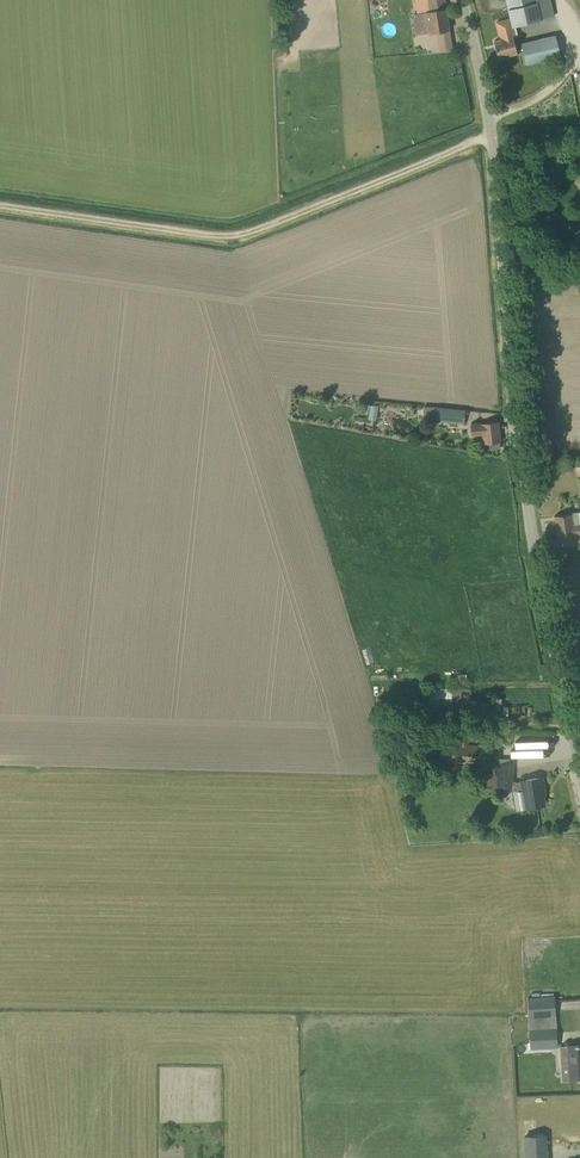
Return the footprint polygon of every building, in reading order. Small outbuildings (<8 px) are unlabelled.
[(428,33),(450,29),(445,0),(428,0),(429,10),(425,11),(428,33)] [(510,12),(509,12),(511,18),(497,21),(500,36),(499,36),(500,39),(494,40),(499,58),(518,53),(513,29),(516,28),(516,25),(554,17),(550,0),(507,0),(510,12)] [(527,64),(561,56),(555,34),(521,43),(527,64)] [(464,423),(465,410),(436,407),(424,406),(423,417),(435,418),(435,420),(464,423)] [(501,441),(499,421),(463,425),(463,433),(472,432),(472,436),(482,434),(483,443),(501,441)] [(579,533),(579,519),(579,511),(571,512),(571,513),(555,515),(557,535),(574,534),(579,533)] [(429,687),(428,710),(453,712),(453,716),(469,717),(471,689),(453,687),(453,689),(429,687)] [(470,736),(471,727),(460,726),(460,735),(442,734),(441,742),(440,759),(440,761),(486,763),(487,745),(470,744),(471,736),(470,736)] [(522,782),(512,782),(512,765),(497,765),(497,790),(524,790),(528,808),(545,804),(542,789),(545,789),(543,777),(522,780),(522,782)] [(531,1049),(558,1048),(555,996),(528,997),(531,1049)] [(579,1080),(579,1044),(560,1045),(561,1066),(568,1065),(569,1080),(579,1080)] [(546,1134),(524,1135),(525,1157),(548,1157),(546,1134)]
